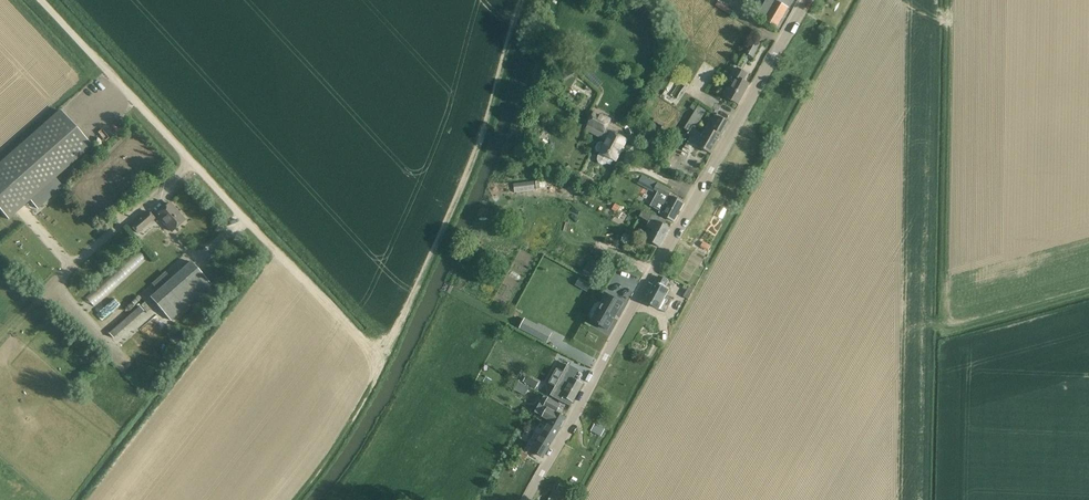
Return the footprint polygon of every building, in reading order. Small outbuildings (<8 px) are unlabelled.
[(776,1),(765,20),(777,28),(789,8),(776,0),(776,1)] [(747,54),(754,58),(761,45),(754,42),(747,54)] [(574,67),(568,71),(573,77),(579,74),(574,67)] [(725,97),(729,99),(738,104),(749,84),(742,80),(745,74),(747,75),(747,74),(738,69),(730,83),(733,84),(725,97)] [(693,118),(686,130),(690,132),(693,134),(700,122),(707,111),(700,106),(694,102),(690,108),(696,112),(693,116),(693,118)] [(92,146),(59,110),(0,162),(0,210),(8,220),(30,200),(56,178),(92,146)] [(586,131),(606,140),(604,144),(601,143),(599,144),(596,148),(597,151),(599,152),(599,153),(616,162),(627,140),(610,131),(610,132),(607,130),(612,120),(595,111),(586,131)] [(707,128),(703,136),(697,146),(711,154),(721,136),(718,134),(721,129),(724,131),(729,123),(719,117),(711,131),(707,128)] [(655,118),(651,126),(659,132),(664,124),(655,118)] [(652,141),(645,147),(654,155),(660,149),(652,141)] [(56,178),(30,200),(38,209),(46,202),(64,187),(63,187),(56,178)] [(658,192),(650,206),(664,214),(663,216),(674,222),(684,203),(669,195),(671,191),(648,179),(646,184),(655,189),(654,190),(658,192)] [(550,181),(549,185),(551,186),(549,192),(555,194),(559,183),(550,181)] [(170,204),(161,211),(153,218),(148,212),(131,227),(137,233),(157,216),(172,232),(185,220),(170,204)] [(615,204),(612,210),(617,213),(620,206),(615,204)] [(667,221),(657,216),(653,214),(653,215),(644,210),(640,217),(656,226),(648,240),(659,247),(670,228),(664,226),(667,221)] [(680,258),(681,259),(685,261),(692,247),(706,255),(711,246),(696,237),(696,238),(694,237),(692,236),(687,244),(686,246),(680,258)] [(636,244),(629,240),(624,249),(622,252),(627,255),(629,252),(630,253),(636,244)] [(584,269),(582,272),(589,276),(590,273),(591,273),(597,263),(590,259),(584,269)] [(191,262),(182,269),(151,297),(171,320),(211,285),(191,262)] [(616,262),(612,271),(618,274),(623,266),(616,262)] [(169,276),(165,272),(152,284),(155,288),(169,276)] [(668,282),(665,280),(659,277),(645,302),(666,313),(673,300),(665,295),(669,288),(666,286),(668,282)] [(586,283),(582,289),(587,292),(591,285),(586,283)] [(689,287),(683,297),(688,300),(694,290),(689,287)] [(605,316),(603,315),(602,314),(596,325),(603,328),(607,320),(615,325),(624,309),(613,303),(605,316)] [(552,334),(532,323),(527,331),(547,342),(552,334)] [(565,361),(562,368),(570,373),(574,365),(565,361)] [(526,376),(523,382),(536,389),(539,383),(526,376)] [(563,402),(570,406),(583,384),(573,379),(569,387),(568,388),(559,383),(555,392),(566,398),(563,402)] [(519,384),(515,391),(521,394),(525,388),(519,384)] [(544,406),(549,408),(544,417),(551,422),(550,424),(560,430),(566,419),(556,413),(561,405),(549,399),(544,406)] [(542,437),(534,452),(536,453),(543,457),(549,447),(544,444),(546,440),(552,443),(560,430),(550,424),(542,437)] [(593,425),(590,431),(597,434),(600,428),(593,425)] [(528,431),(525,437),(532,442),(536,436),(528,431)] [(529,455),(522,451),(518,460),(524,463),(529,455)] [(548,499),(563,499),(565,496),(567,497),(571,490),(559,484),(555,491),(553,491),(548,499)]
